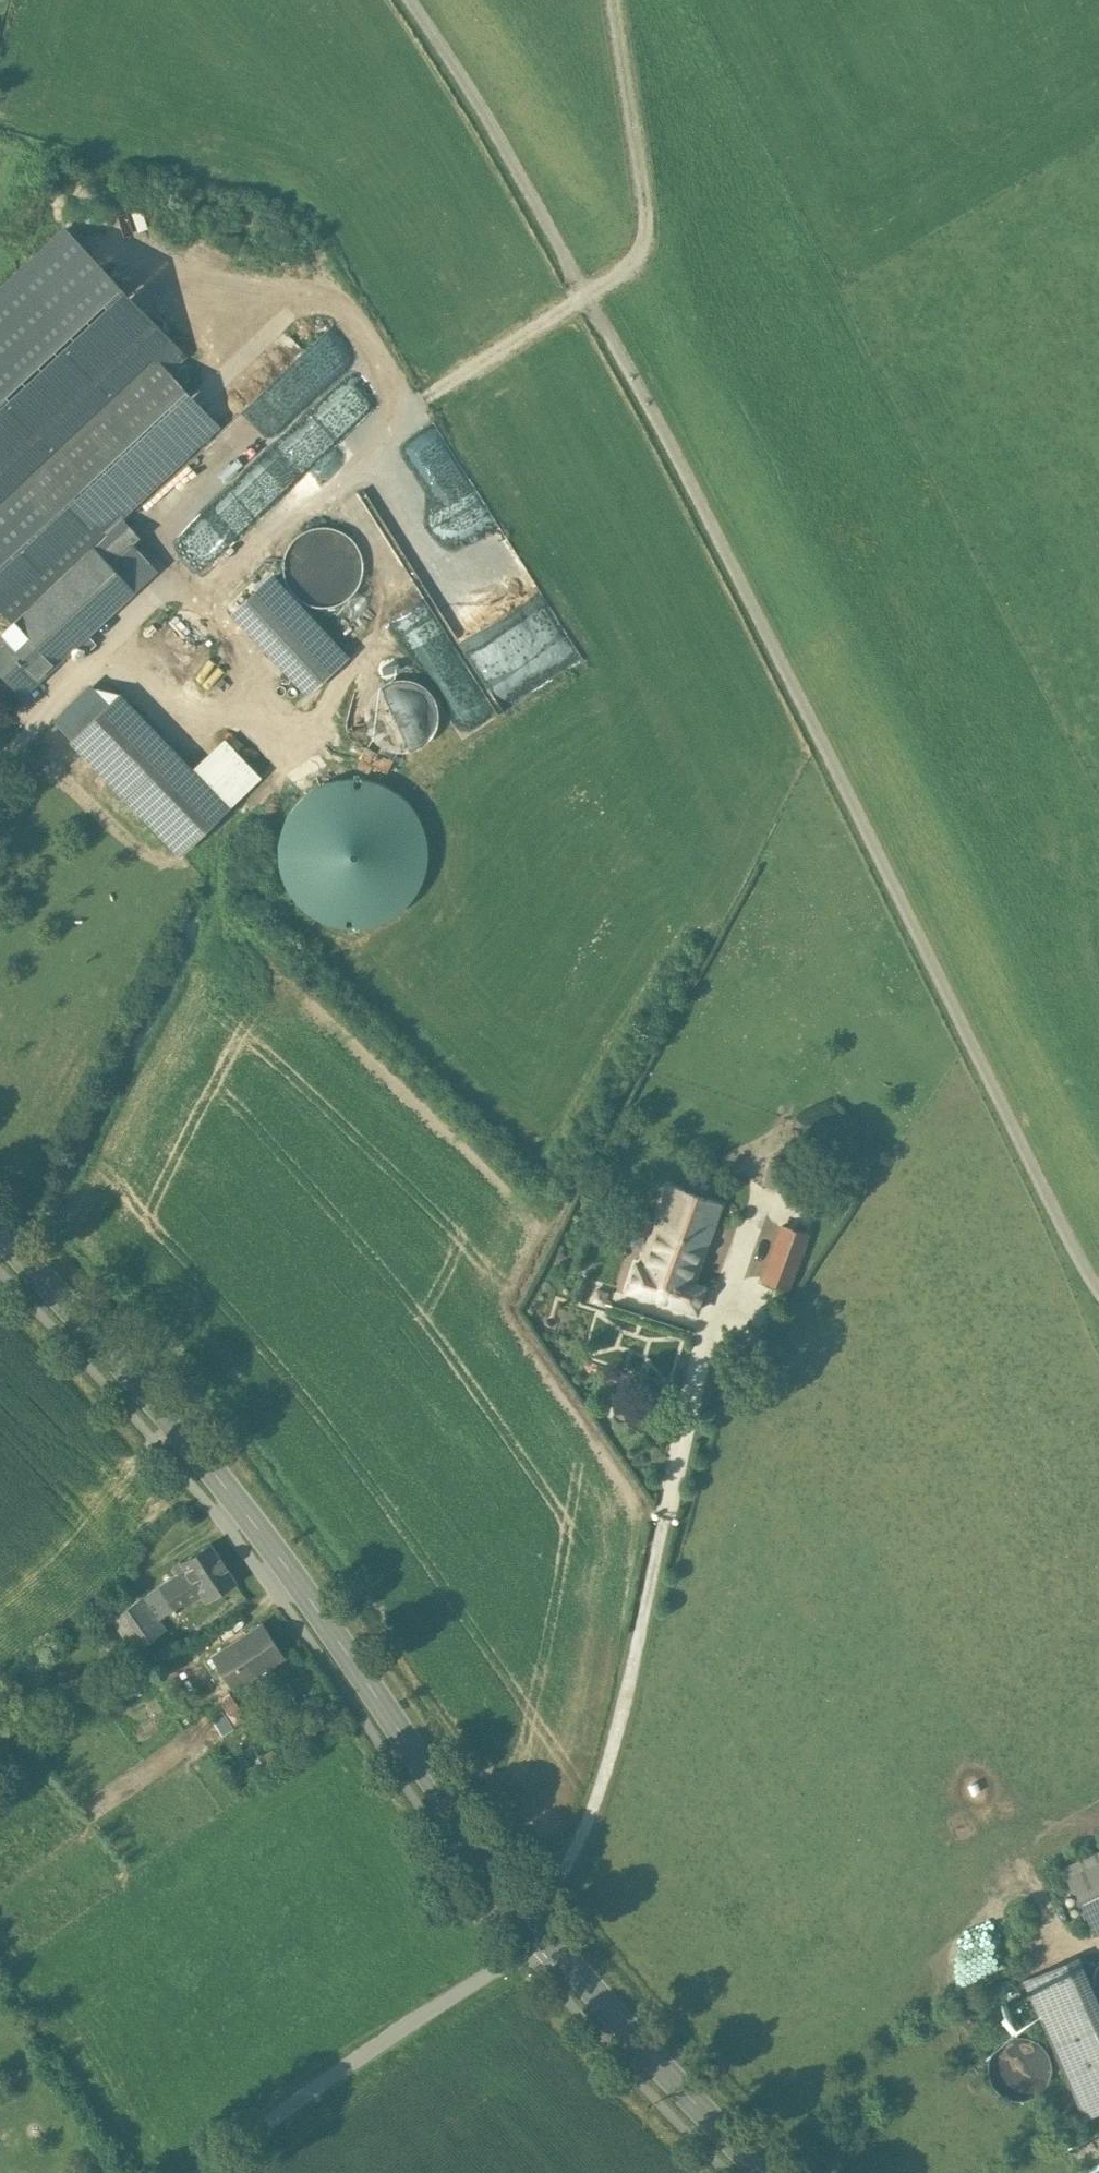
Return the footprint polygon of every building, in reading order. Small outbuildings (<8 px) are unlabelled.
[(188,356),(63,224),(0,283),(0,607),(13,621),(93,545),(110,562),(139,535),(121,516),(218,425),(169,374),(188,356)] [(360,581),(363,566),(360,550),(351,537),(338,529),(322,526),(307,529),(294,538),(285,551),(282,566),(286,582),(294,595),(308,603),(323,606),(338,603),(351,594),(360,581)] [(13,621),(9,624),(51,668),(135,589),(110,562),(93,545),(13,621)] [(348,654),(271,572),(229,611),(306,694),(348,654)] [(9,624),(0,633),(0,671),(23,695),(51,668),(9,624)] [(382,741),(435,741),(435,680),(383,679),(382,741)] [(88,685),(52,718),(70,738),(117,692),(88,685)] [(117,692),(70,738),(181,852),(228,807),(192,769),(117,692)] [(221,740),(192,769),(228,807),(258,778),(221,740)] [(410,892),(421,871),(423,846),(417,823),(404,803),(384,788),(361,781),(337,782),(314,791),(297,806),(285,825),(280,847),(282,870),(292,891),(307,907),(327,919),(349,923),(371,920),(393,910),(410,892)] [(722,1203),(669,1184),(655,1222),(650,1235),(640,1264),(636,1263),(627,1289),(695,1311),(704,1286),(693,1283),(722,1203)] [(655,1222),(629,1213),(624,1226),(650,1235),(655,1222)] [(781,1227),(775,1242),(775,1244),(769,1260),(768,1262),(763,1277),(762,1278),(762,1279),(764,1280),(785,1288),(787,1289),(788,1287),(787,1286),(793,1271),(794,1269),(800,1253),(801,1251),(800,1251),(806,1236),(807,1234),(805,1233),(784,1226),(784,1225),(782,1225),(781,1227)] [(607,1292),(596,1289),(593,1300),(603,1303),(607,1292)] [(210,1543),(181,1562),(202,1595),(207,1602),(235,1582),(210,1543)] [(185,1569),(159,1586),(177,1613),(202,1595),(185,1569)] [(143,1596),(111,1618),(134,1652),(166,1630),(143,1596)] [(262,1622),(211,1655),(233,1689),(284,1656),(262,1622)] [(246,1718),(229,1692),(218,1699),(235,1725),(246,1718)] [(1062,1867),(1092,1935),(1098,1932),(1098,1850),(1062,1867)] [(1078,1956),(1023,1980),(1040,2019),(1095,1995),(1078,1956)] [(1040,2019),(1085,2119),(1098,2113),(1098,2004),(1095,1995),(1040,2019)] [(1049,2080),(1051,2068),(1049,2056),(1042,2046),(1031,2039),(1019,2037),(1007,2039),(997,2046),(990,2057),(988,2069),(990,2081),(997,2091),(1008,2098),(1020,2100),(1032,2098),(1042,2091),(1049,2080)]
